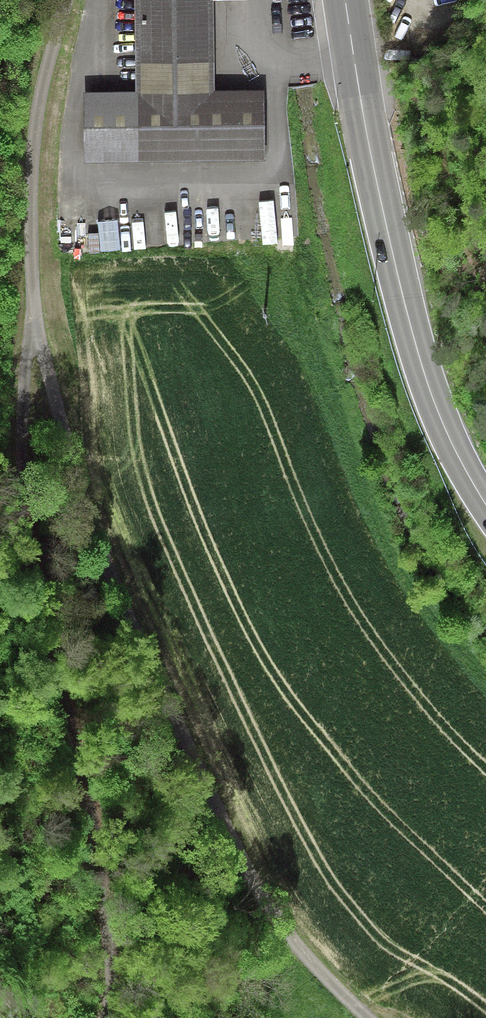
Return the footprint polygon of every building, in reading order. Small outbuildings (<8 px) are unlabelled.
[(136,93),(83,93),(84,164),(265,161),(264,90),(214,90),(213,0),(208,0),(135,0),(136,93)]
